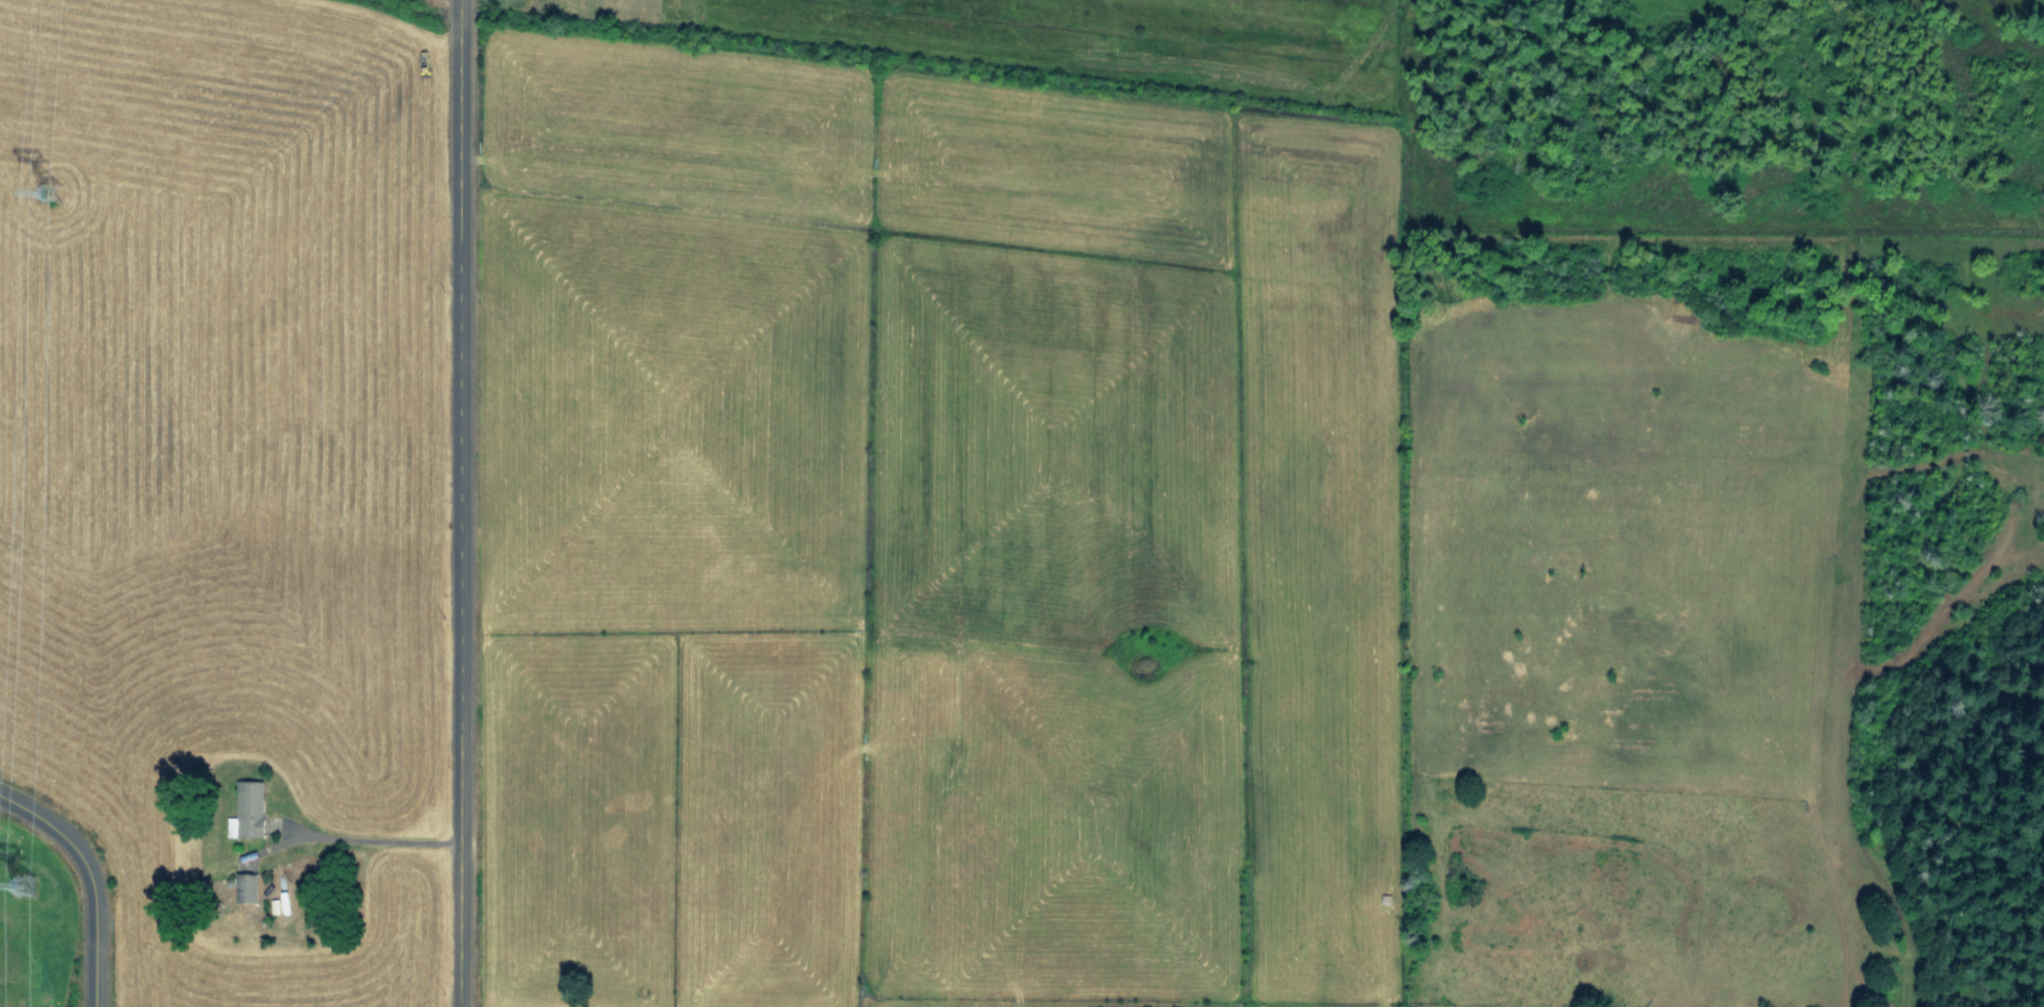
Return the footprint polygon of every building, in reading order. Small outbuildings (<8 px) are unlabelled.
[(263,778),(236,779),(236,816),(227,816),(227,835),(263,835),(263,778)] [(236,872),(236,900),(257,900),(257,872),(236,872)]
